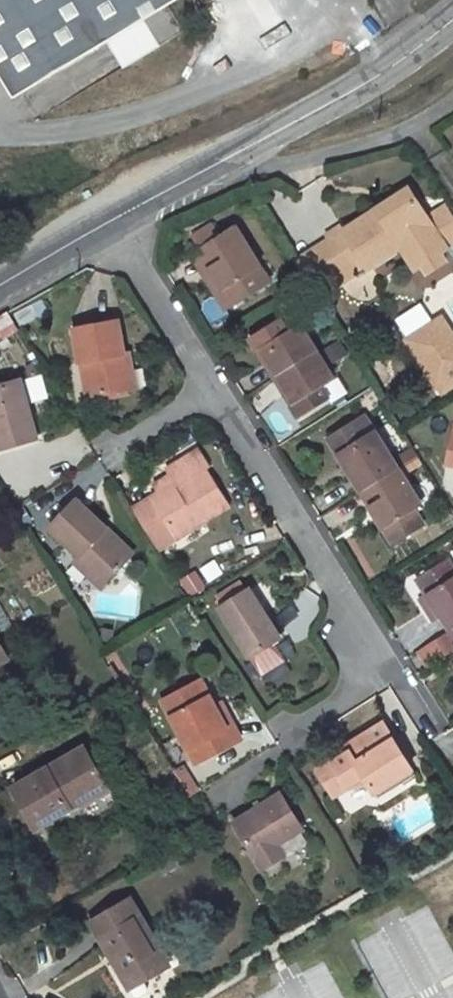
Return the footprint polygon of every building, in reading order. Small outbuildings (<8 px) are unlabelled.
[(15,97),(176,0),(0,0),(0,72),(15,97)] [(367,275),(400,254),(414,275),(418,273),(443,257),(447,254),(410,194),(346,235),(344,231),(328,241),(330,245),(316,254),(336,285),(341,293),(355,284),(352,278),(363,271),(367,275)] [(257,271),(232,229),(196,253),(206,269),(203,271),(218,295),(221,293),(231,308),(261,290),(252,275),(257,271)] [(206,269),(196,253),(187,258),(223,314),(231,308),(221,293),(218,295),(203,271),(206,269)] [(297,266),(317,298),(336,285),(316,254),(297,266)] [(423,282),(449,266),(443,257),(418,273),(423,282)] [(267,287),(257,271),(252,275),(261,290),(267,287)] [(6,344),(23,333),(9,312),(0,316),(0,335),(6,344)] [(290,317),(279,323),(287,336),(298,330),(290,317)] [(448,339),(452,336),(452,332),(445,321),(439,325),(448,339)] [(316,355),(300,329),(287,336),(279,323),(249,341),(257,354),(259,353),(276,380),(316,355)] [(441,393),(452,385),(452,360),(449,363),(438,346),(448,339),(439,325),(410,344),(441,393)] [(120,327),(78,333),(88,399),(130,393),(125,357),(120,327)] [(449,363),(452,360),(452,336),(448,339),(438,346),(449,363)] [(131,355),(125,357),(130,393),(136,392),(131,355)] [(332,384),(334,383),(316,355),(276,380),(293,406),(290,408),(298,421),(327,403),(320,391),(332,384)] [(18,380),(0,386),(0,440),(3,449),(38,437),(18,380)] [(320,391),(327,403),(338,396),(332,384),(320,391)] [(452,396),(452,385),(441,393),(446,400),(452,396)] [(365,423),(359,427),(368,441),(374,437),(365,423)] [(359,427),(328,447),(351,483),(353,482),(361,495),(397,473),(374,437),(368,441),(359,427)] [(160,552),(232,507),(209,470),(214,467),(202,449),(183,461),(187,467),(173,475),(177,483),(133,510),(160,552)] [(183,461),(169,470),(173,475),(187,467),(183,461)] [(364,507),(392,553),(424,533),(417,522),(426,517),(397,473),(361,495),(367,505),(364,507)] [(132,551),(75,499),(49,526),(76,551),(106,579),(132,551)] [(99,586),(106,579),(76,551),(69,560),(99,586)] [(213,559),(198,567),(206,582),(221,573),(213,559)] [(413,587),(438,627),(441,625),(448,635),(452,632),(452,579),(445,567),(413,587)] [(268,619),(250,589),(218,609),(250,659),(277,642),(264,622),(268,619)] [(264,622),(277,642),(283,638),(272,617),(268,619),(264,622)] [(418,653),(426,667),(452,650),(452,643),(448,635),(418,653)] [(9,657),(1,643),(0,644),(0,662),(9,657)] [(197,683),(159,705),(196,765),(241,740),(232,724),(224,729),(212,708),(197,683)] [(224,729),(232,724),(220,703),(212,708),(224,729)] [(414,776),(383,725),(354,742),(357,746),(318,771),(334,796),(347,788),(372,792),(379,804),(403,789),(400,784),(414,776)] [(82,748),(13,787),(36,826),(67,808),(63,802),(101,780),(82,748)] [(189,797),(198,791),(187,774),(178,780),(189,797)] [(381,814),(396,843),(436,822),(420,792),(381,814)] [(282,795),(237,823),(265,870),(285,858),(277,846),(303,830),(282,795)] [(167,970),(129,904),(93,925),(114,962),(110,965),(127,992),(149,980),(167,970)] [(127,992),(130,997),(148,997),(152,996),(154,989),(149,980),(127,992)]
